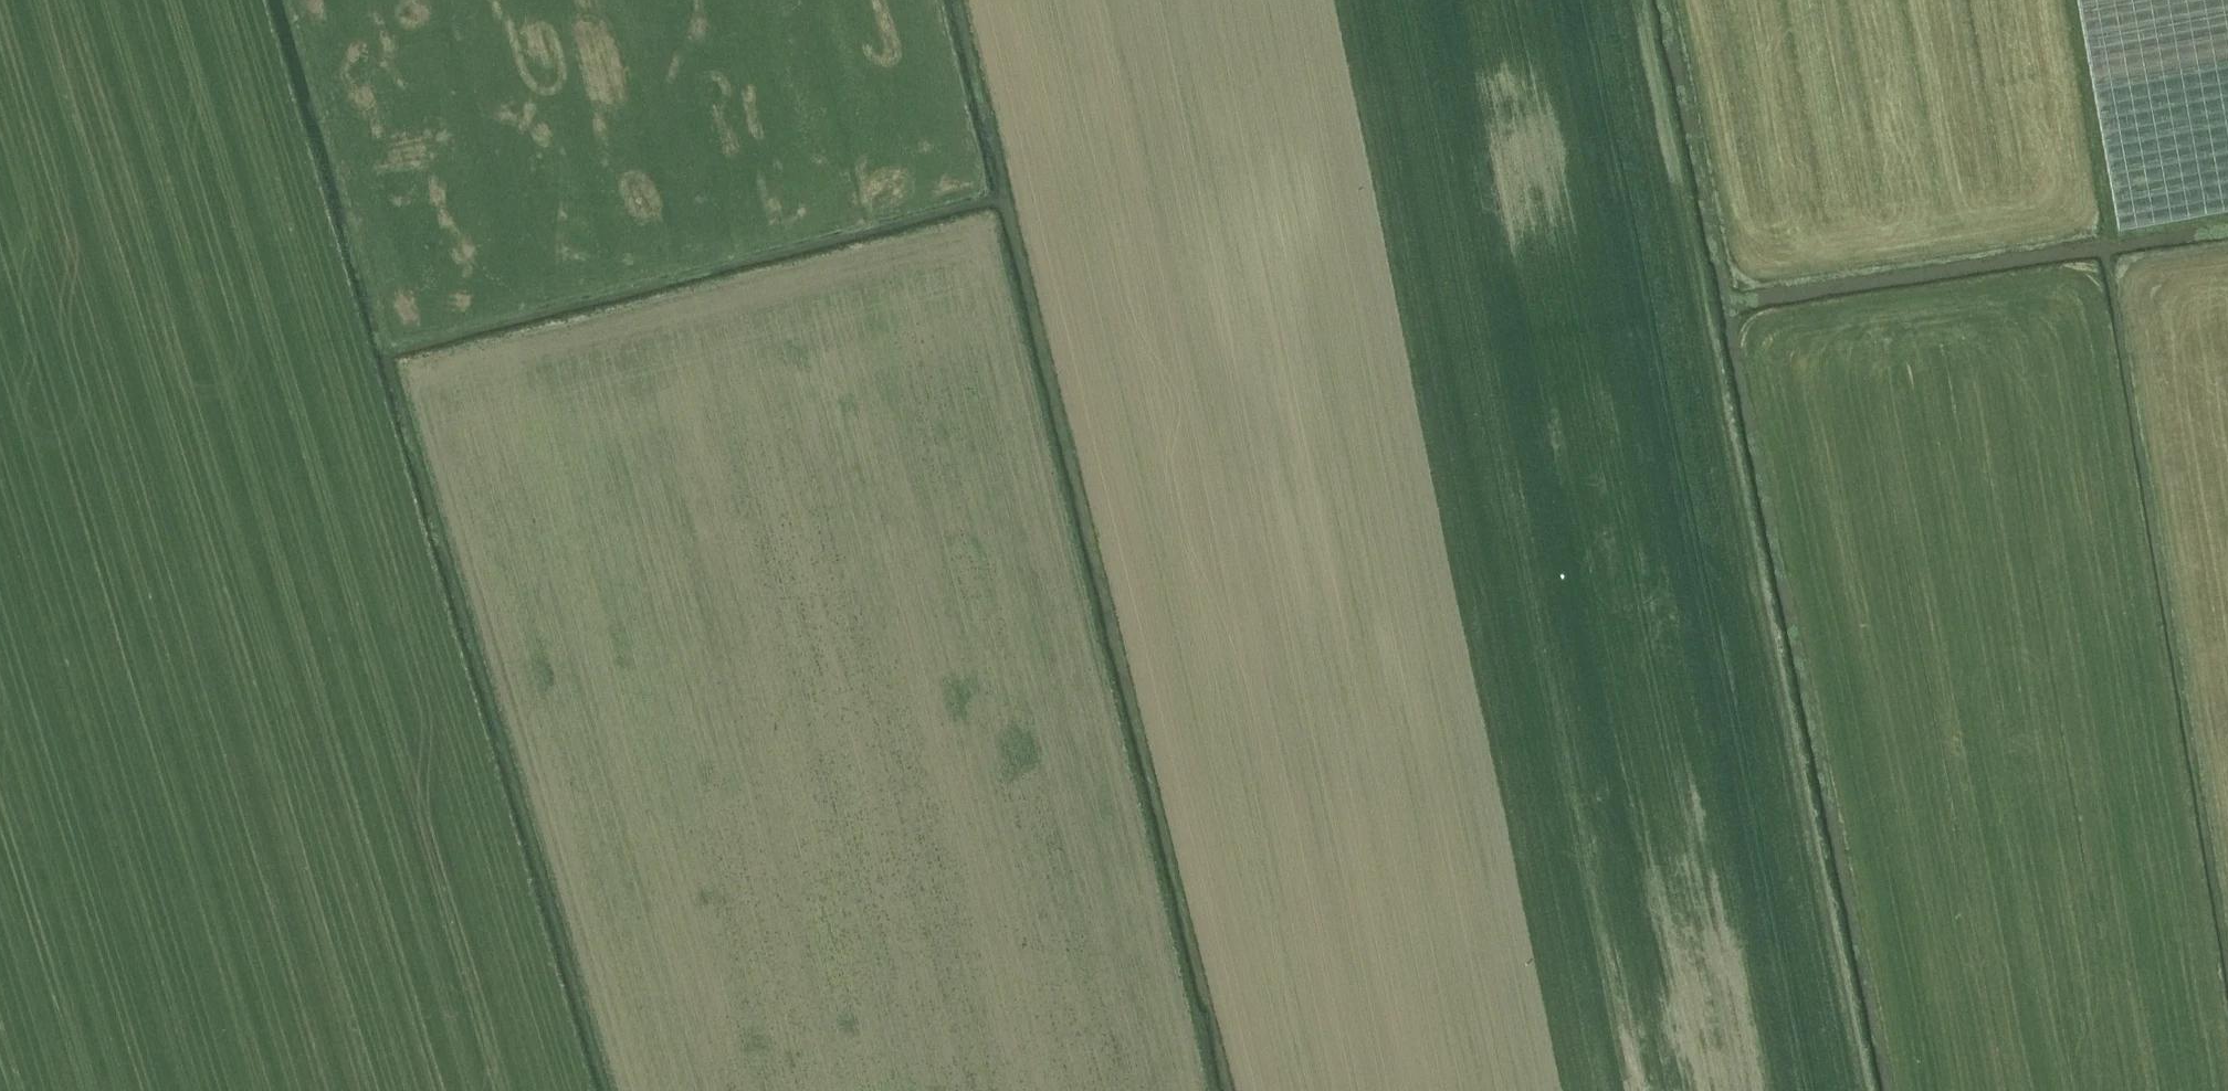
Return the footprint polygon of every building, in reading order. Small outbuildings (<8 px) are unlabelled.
[(2119,224),(2227,204),(2227,0),(2079,0),(2119,224)]
